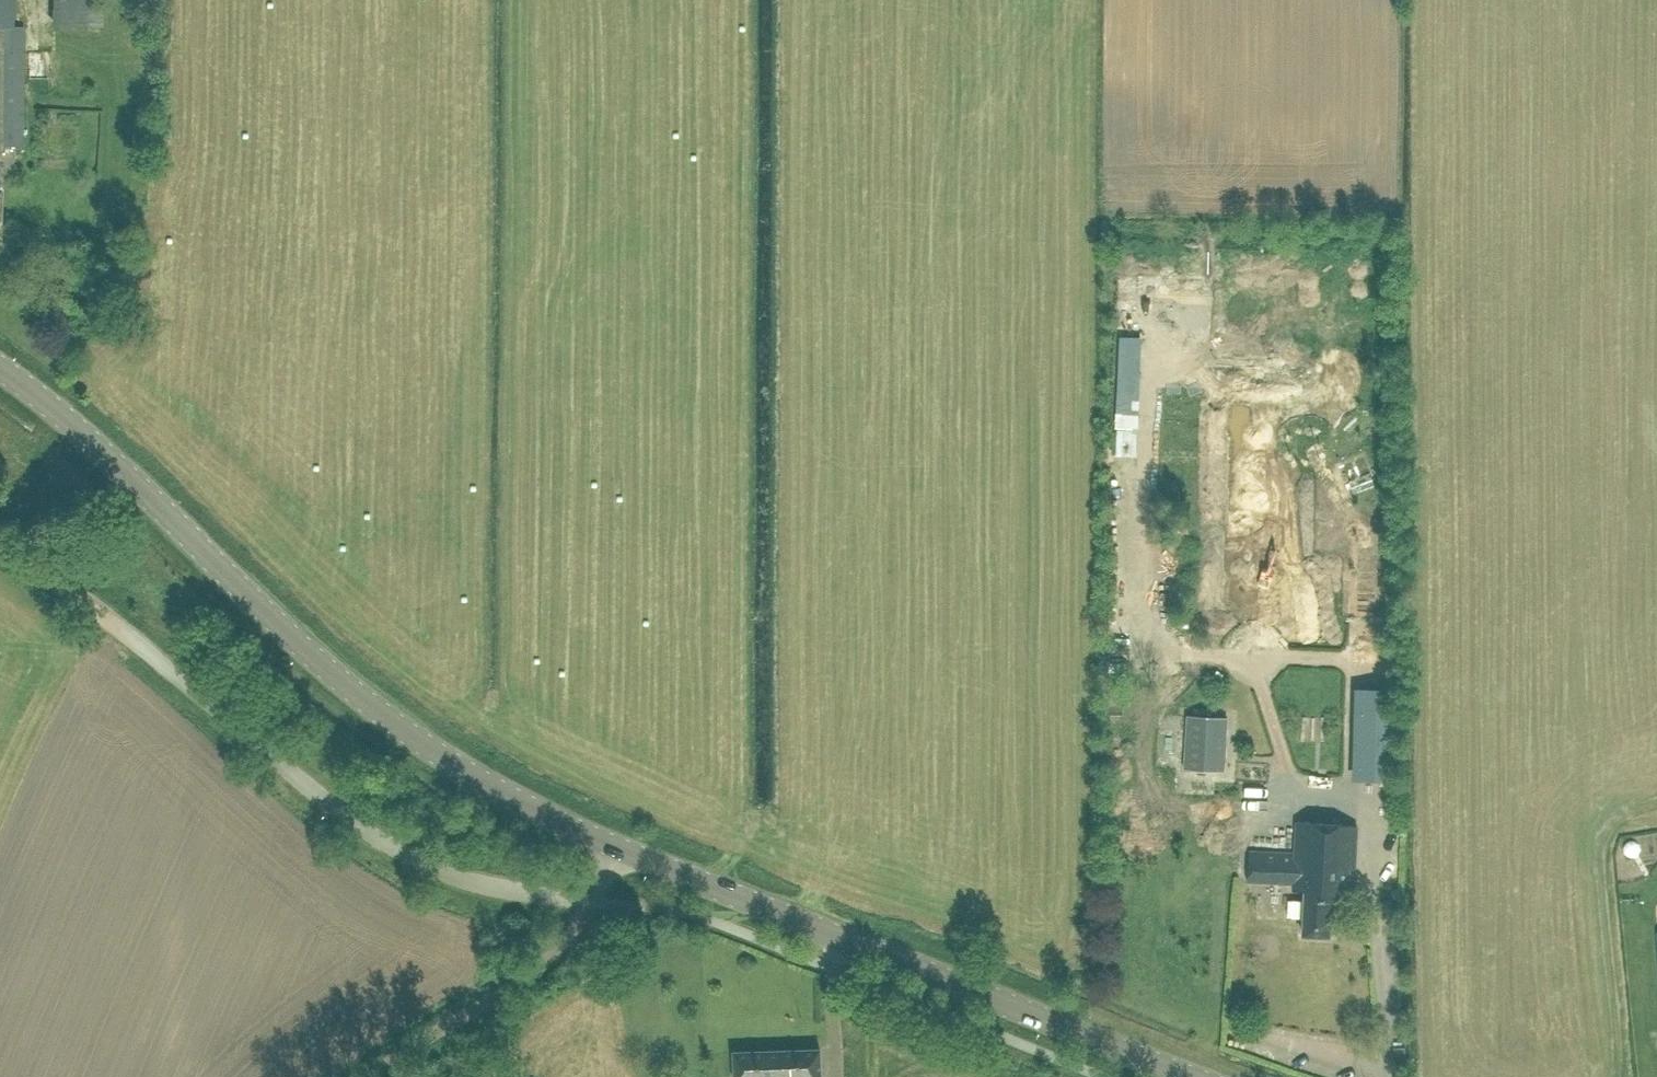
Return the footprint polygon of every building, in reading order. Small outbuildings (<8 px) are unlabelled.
[(12,28),(13,0),(0,0),(0,152),(0,146),(23,147),(24,27),(12,28)] [(59,26),(106,25),(106,0),(59,0),(59,26)] [(1359,489),(1377,485),(1374,473),(1357,477),(1359,489)] [(1391,781),(1394,720),(1391,720),(1391,702),(1369,702),(1367,736),(1361,736),(1359,780),(1391,781)] [(1186,716),(1183,768),(1224,770),(1227,718),(1186,716)] [(1314,718),(1314,744),(1332,744),(1331,717),(1314,718)] [(1353,902),(1357,826),(1297,822),(1295,854),(1249,851),(1247,881),(1293,884),(1293,891),(1305,891),(1305,901),(1292,900),(1291,917),(1304,918),(1303,934),(1330,936),(1332,901),(1353,902)] [(820,1049),(734,1052),(735,1076),(821,1076),(820,1049)]
